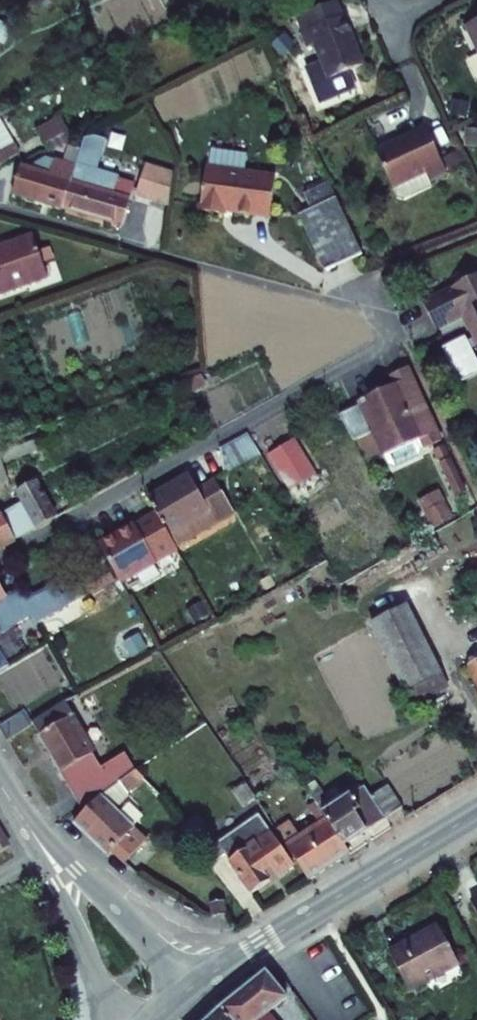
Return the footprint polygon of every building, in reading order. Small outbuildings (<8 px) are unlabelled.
[(289,30),(296,48),(303,44),(316,75),(352,62),(330,13),(329,13),(323,0),(317,0),(285,14),(291,29),(289,30)] [(448,24),(473,74),(476,71),(476,9),(448,24)] [(56,117),(67,139),(78,132),(66,111),(56,117)] [(62,141),(67,139),(56,117),(42,124),(54,146),(62,141)] [(0,121),(0,158),(4,165),(22,156),(2,120),(0,121)] [(416,123),(367,147),(383,180),(432,158),(416,123)] [(89,151),(73,203),(131,219),(141,183),(108,172),(118,141),(90,133),(85,150),(89,151)] [(209,140),(208,159),(245,162),(246,144),(209,140)] [(39,165),(25,161),(16,187),(73,203),(89,151),(85,150),(73,146),(70,159),(59,156),(57,165),(40,159),(39,165)] [(174,198),(177,165),(152,158),(144,190),(174,198)] [(208,159),(204,202),(230,205),(231,201),(276,206),(280,165),(245,162),(208,159)] [(331,191),(299,206),(295,207),(321,263),(356,248),(331,191)] [(47,280),(32,238),(16,244),(15,244),(14,245),(13,244),(13,245),(12,246),(11,247),(12,248),(12,249),(1,253),(0,252),(0,296),(47,280)] [(473,259),(410,292),(424,319),(451,305),(463,326),(456,330),(454,325),(431,337),(450,371),(472,359),(460,336),(466,333),(469,339),(476,334),(476,267),(473,259)] [(387,376),(351,391),(353,395),(333,404),(348,430),(365,422),(380,455),(387,457),(409,446),(412,440),(408,431),(411,429),(416,438),(435,429),(400,357),(382,365),(387,376)] [(161,382),(153,386),(159,399),(168,395),(161,382)] [(153,386),(141,390),(148,404),(159,399),(153,386)] [(293,429),(267,445),(288,479),(314,463),(293,429)] [(228,473),(259,457),(246,433),(216,449),(228,473)] [(438,436),(427,441),(431,448),(441,443),(438,436)] [(443,447),(433,452),(450,488),(460,483),(443,447)] [(151,502),(162,524),(223,493),(222,492),(210,470),(193,480),(186,466),(144,489),(151,502)] [(11,504),(21,522),(41,511),(22,475),(1,486),(11,504)] [(419,488),(425,500),(438,493),(433,482),(419,488)] [(438,493),(425,500),(431,512),(445,505),(438,493)] [(151,502),(92,531),(112,569),(170,538),(162,524),(151,502)] [(0,511),(0,534),(21,522),(11,504),(0,511)] [(82,591),(74,569),(55,580),(65,600),(82,591)] [(28,610),(33,618),(65,600),(55,580),(24,598),(16,585),(0,594),(0,625),(28,610)] [(406,590),(368,610),(411,690),(448,671),(406,590)] [(476,686),(476,655),(464,664),(476,686)] [(61,699),(22,720),(74,804),(94,792),(110,780),(130,767),(122,754),(101,770),(61,699)] [(0,711),(0,727),(2,731),(22,720),(12,704),(0,711)] [(130,767),(110,780),(120,788),(136,772),(130,767)] [(242,775),(230,782),(240,799),(253,792),(242,775)] [(316,809),(334,838),(379,811),(369,794),(361,781),(316,809)] [(386,783),(369,794),(379,811),(398,800),(386,783)] [(60,815),(97,847),(102,842),(116,855),(136,832),(94,792),(60,815)] [(315,823),(282,843),(301,875),(342,851),(334,838),(316,809),(308,797),(300,802),(315,823)] [(191,811),(173,824),(202,860),(222,847),(248,887),(286,862),(252,809),(209,836),(191,811)] [(200,895),(202,909),(213,908),(214,895),(200,895)] [(468,904),(476,919),(476,899),(468,904)] [(435,925),(385,955),(407,990),(456,960),(435,925)] [(212,1007),(223,1019),(260,1019),(255,1015),(277,997),(256,970),(212,1007)] [(212,1007),(195,1019),(223,1019),(212,1007)] [(301,1009),(293,1015),(297,1019),(310,1019),(301,1009)]
